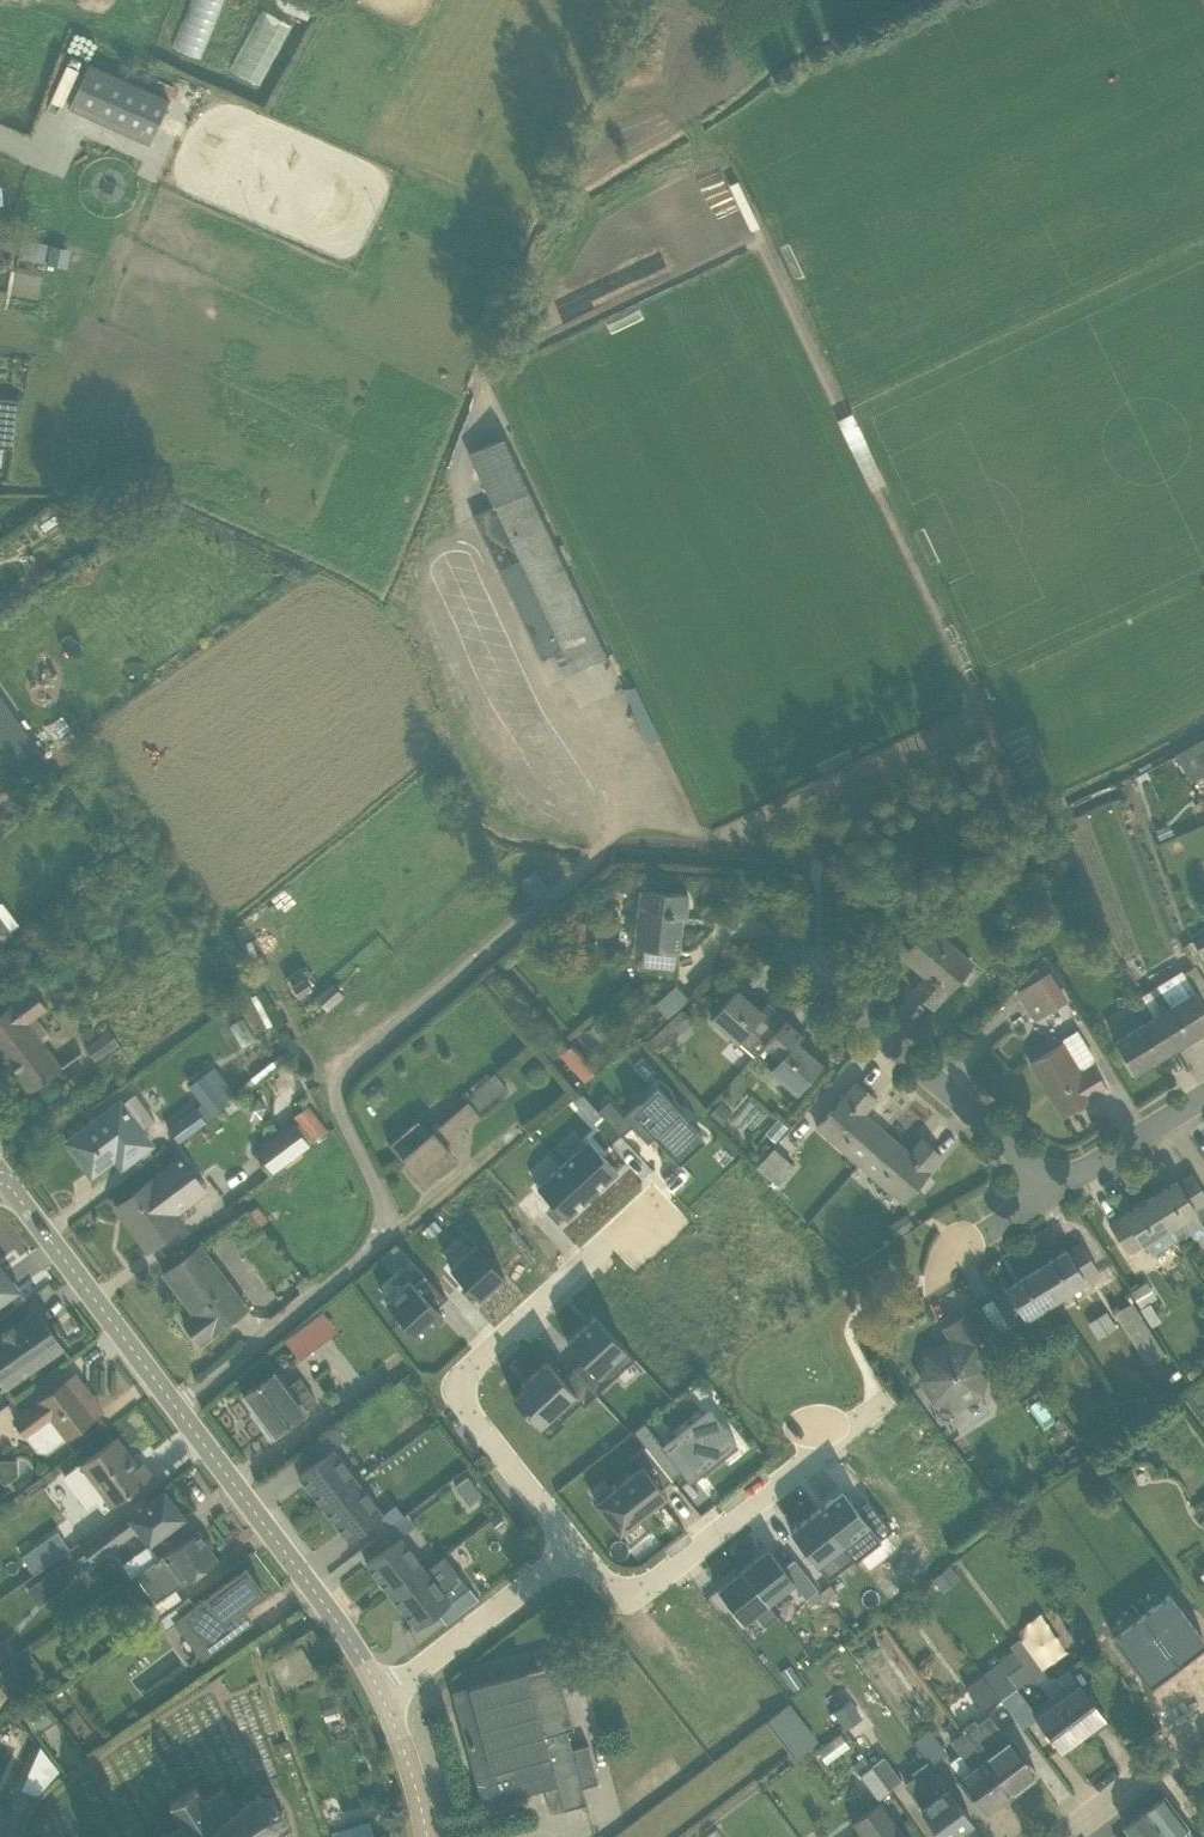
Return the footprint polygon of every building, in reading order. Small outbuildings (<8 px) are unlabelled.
[(69,109),(145,144),(165,100),(90,65),(69,109)] [(4,237),(4,259),(31,258),(31,237),(4,237)] [(604,655),(500,434),(465,451),(490,504),(470,514),(539,660),(551,654),(561,675),(604,655)] [(1191,776),(1203,769),(1203,728),(1174,744),(1191,776)] [(683,896),(638,890),(631,946),(643,948),(640,967),(674,972),(683,896)] [(984,961),(937,916),(904,950),(951,995),(984,961)] [(9,932),(0,920),(0,939),(9,932)] [(1201,923),(1182,932),(1203,973),(1203,928),(1201,923)] [(1015,1017),(1052,1000),(1037,968),(1000,985),(1015,1017)] [(1174,1048),(1203,1029),(1203,1006),(1181,969),(1140,995),(1152,1015),(1174,1048)] [(281,998),(300,1018),(329,991),(317,977),(301,992),(295,986),(281,998)] [(976,1034),(1013,1019),(1000,989),(963,1005),(976,1034)] [(60,1069),(21,1022),(41,1006),(29,991),(0,1014),(0,1060),(29,1095),(60,1069)] [(753,1056),(785,1021),(767,1004),(761,1012),(737,992),(710,1019),(753,1056)] [(1174,1048),(1152,1015),(1112,1040),(1133,1073),(1174,1048)] [(1075,1017),(1023,1048),(1061,1112),(1114,1081),(1075,1017)] [(753,1056),(802,1098),(826,1071),(796,1043),(802,1036),(785,1021),(753,1056)] [(94,1025),(70,1041),(79,1056),(104,1040),(94,1025)] [(552,1043),(545,1055),(567,1067),(573,1056),(552,1043)] [(198,1062),(173,1079),(196,1112),(221,1094),(198,1062)] [(860,1166),(887,1134),(862,1113),(875,1098),(855,1082),(816,1128),(860,1166)] [(87,1177),(109,1160),(117,1171),(157,1140),(120,1093),(95,1112),(58,1140),(87,1177)] [(253,1134),(277,1169),(317,1142),(316,1140),(334,1128),(314,1098),(295,1110),(293,1107),(253,1134)] [(468,1098),(434,1128),(422,1114),(387,1144),(424,1186),(459,1155),(447,1142),(480,1112),(468,1098)] [(181,1100),(154,1121),(167,1137),(194,1115),(181,1100)] [(887,1134),(860,1166),(902,1200),(941,1156),(922,1139),(908,1154),(887,1134)] [(759,1142),(741,1162),(762,1180),(779,1160),(759,1142)] [(107,1204),(143,1254),(186,1224),(174,1208),(202,1188),(177,1154),(107,1204)] [(1149,1199),(1175,1241),(1203,1224),(1203,1195),(1191,1173),(1149,1199)] [(1108,1225),(1127,1256),(1145,1245),(1152,1256),(1175,1241),(1149,1199),(1108,1225)] [(1035,1270),(1056,1302),(1100,1274),(1080,1242),(1035,1270)] [(180,1322),(197,1345),(246,1309),(200,1246),(161,1274),(191,1314),(180,1322)] [(15,1288),(0,1268),(0,1299),(15,1288)] [(1056,1302),(1035,1270),(992,1297),(1009,1328),(1056,1302)] [(388,1310),(417,1340),(442,1315),(436,1309),(446,1299),(424,1275),(388,1310)] [(1122,1297),(1101,1305),(1123,1362),(1145,1353),(1122,1297)] [(1079,1334),(1098,1328),(1092,1310),(1073,1317),(1079,1334)] [(59,1347),(34,1311),(0,1335),(0,1389),(59,1347)] [(940,1329),(946,1339),(918,1353),(914,1384),(933,1408),(963,1410),(986,1397),(990,1369),(972,1346),(979,1341),(963,1314),(940,1329)] [(523,1388),(512,1398),(548,1437),(594,1394),(572,1371),(562,1381),(544,1362),(520,1384),(523,1388)] [(63,1439),(101,1411),(73,1373),(11,1418),(25,1437),(49,1419),(63,1439)] [(271,1373),(242,1395),(271,1435),(313,1405),(296,1382),(284,1390),(271,1373)] [(632,1430),(653,1456),(671,1479),(680,1472),(690,1483),(734,1448),(701,1408),(661,1441),(644,1420),(632,1430)] [(81,1529),(151,1477),(140,1463),(133,1469),(113,1442),(51,1487),(81,1529)] [(323,1508),(358,1480),(333,1447),(297,1474),(323,1508)] [(595,1503),(619,1533),(666,1495),(660,1488),(671,1479),(653,1456),(595,1503)] [(452,1469),(436,1481),(452,1501),(468,1489),(452,1469)] [(323,1508),(350,1542),(385,1515),(358,1480),(323,1508)] [(144,1546),(182,1518),(159,1488),(80,1547),(92,1563),(134,1531),(144,1546)] [(20,1569),(52,1542),(39,1526),(6,1552),(20,1569)] [(171,1589),(213,1559),(194,1533),(135,1577),(154,1603),(143,1611),(152,1622),(180,1601),(171,1589)] [(391,1595),(425,1568),(400,1536),(365,1562),(391,1595)] [(262,1593),(242,1566),(173,1622),(202,1660),(251,1622),(242,1609),(262,1593)] [(450,1600),(425,1568),(391,1595),(416,1627),(450,1600)] [(1134,1666),(1152,1690),(1200,1654),(1173,1618),(1126,1653),(1113,1636),(1100,1645),(1122,1674),(1134,1666)] [(954,1678),(972,1703),(1007,1678),(998,1665),(1010,1656),(991,1630),(958,1654),(968,1668),(954,1678)] [(318,1676),(301,1645),(269,1663),(283,1696),(318,1676)] [(499,1680),(487,1683),(449,1693),(455,1716),(479,1811),(553,1792),(559,1815),(582,1809),(577,1790),(593,1786),(584,1752),(567,1756),(563,1740),(574,1737),(556,1666),(522,1675),(522,1674),(499,1680)] [(1035,1713),(1060,1748),(1100,1719),(1065,1671),(1041,1688),(1050,1702),(1035,1713)] [(827,1718),(842,1713),(835,1694),(821,1698),(827,1718)] [(787,1711),(766,1727),(789,1759),(811,1744),(787,1711)] [(988,1717),(965,1735),(1013,1796),(1036,1778),(988,1717)] [(955,1781),(984,1818),(1013,1796),(965,1735),(952,1745),(970,1769),(955,1781)] [(863,1790),(878,1779),(860,1756),(845,1767),(863,1790)] [(181,1825),(161,1836),(263,1836),(278,1827),(282,1811),(273,1797),(256,1794),(235,1808),(224,1789),(205,1800),(197,1788),(169,1805),(181,1825)] [(18,1799),(0,1791),(0,1836),(1,1836),(18,1799)] [(969,1823),(944,1791),(920,1811),(941,1836),(951,1836),(969,1823)] [(1163,1796),(1145,1809),(1165,1836),(1194,1836),(1163,1796)] [(878,1809),(849,1830),(854,1836),(898,1836),(878,1809)] [(1145,1809),(1121,1827),(1128,1836),(1165,1836),(1145,1809)] [(369,1821),(330,1833),(332,1836),(373,1836),(369,1821)]
